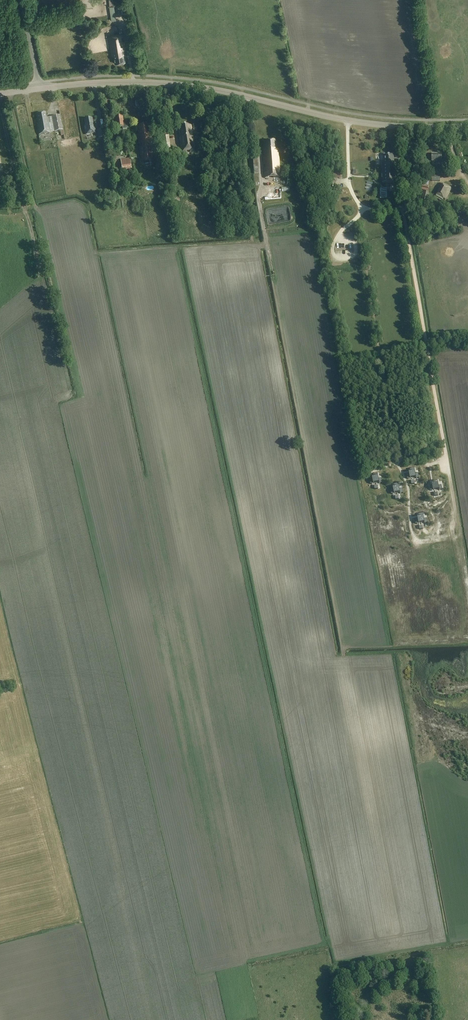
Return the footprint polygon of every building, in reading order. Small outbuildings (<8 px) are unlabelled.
[(123,50),(125,50),(124,41),(122,41),(122,38),(123,37),(123,34),(108,36),(112,56),(113,56),(115,63),(125,62),(123,50)] [(39,125),(37,125),(39,135),(49,133),(46,113),(37,115),(39,125)] [(60,116),(52,117),(54,132),(62,130),(60,116)] [(117,128),(120,128),(123,127),(123,129),(127,129),(128,128),(127,121),(126,121),(123,121),(123,117),(114,118),(115,123),(116,123),(117,128)] [(86,135),(96,133),(95,125),(94,125),(93,118),(85,120),(86,126),(85,126),(86,135)] [(150,125),(137,126),(138,136),(137,136),(138,144),(140,144),(140,147),(139,148),(140,157),(144,157),(145,161),(145,162),(154,161),(153,153),(154,153),(153,146),(152,146),(152,143),(152,142),(151,134),(150,125)] [(191,125),(179,127),(182,153),(187,152),(187,151),(190,151),(190,152),(195,151),(191,125)] [(161,134),(165,158),(172,157),(168,133),(161,134)] [(277,149),(276,140),(264,141),(264,147),(263,147),(264,153),(265,153),(265,156),(263,157),(264,165),(265,165),(266,169),(264,169),(265,178),(281,177),(279,149),(277,149)] [(443,163),(443,154),(433,154),(433,161),(439,161),(439,163),(443,163)] [(394,164),(394,155),(385,155),(385,160),(382,160),(383,183),(396,182),(396,164),(394,164)] [(121,160),(122,171),(132,170),(130,158),(121,160)] [(436,197),(444,202),(452,188),(443,183),(436,197)] [(420,204),(425,206),(429,192),(423,191),(420,204)] [(409,474),(406,474),(407,479),(410,478),(410,477),(416,476),(416,477),(416,479),(419,478),(418,473),(415,474),(414,468),(410,469),(410,472),(409,472),(409,474)] [(372,479),(369,479),(370,484),(374,484),(373,483),(379,481),(379,482),(379,484),(382,483),(382,478),(379,479),(378,473),(373,474),(373,477),(372,477),(372,479)] [(432,485),(430,486),(430,491),(434,490),(433,489),(439,488),(439,489),(439,490),(442,490),(442,485),(439,486),(438,480),(433,481),(434,484),(432,484),(432,485)] [(393,489),(390,489),(391,494),(394,494),(394,493),(400,492),(400,493),(400,494),(403,493),(402,489),(399,489),(398,484),(394,485),(394,487),(393,488),(393,489)] [(418,519),(415,519),(416,524),(419,524),(419,523),(424,522),(424,523),(424,524),(428,523),(427,518),(424,519),(423,513),(418,514),(419,517),(418,517),(418,519)] [(443,553),(439,554),(440,559),(444,558),(444,555),(450,554),(451,557),(454,556),(453,551),(450,552),(448,540),(441,542),(443,553)] [(400,553),(396,554),(397,559),(401,558),(400,556),(407,555),(407,557),(411,556),(410,551),(406,552),(405,543),(398,545),(400,553)] [(438,594),(434,594),(434,599),(439,598),(438,596),(444,595),(445,599),(449,598),(448,593),(444,594),(443,583),(436,584),(438,594)] [(394,594),(390,594),(391,600),(395,599),(394,597),(401,596),(402,598),(406,598),(405,592),(400,593),(399,584),(392,585),(394,594)] [(420,616),(416,616),(416,621),(420,620),(420,619),(426,618),(426,620),(430,620),(429,615),(425,615),(424,606),(418,606),(420,616)] [(457,619),(458,623),(461,622),(461,620),(467,620),(467,622),(467,618),(466,607),(458,608),(461,619),(457,619)]
